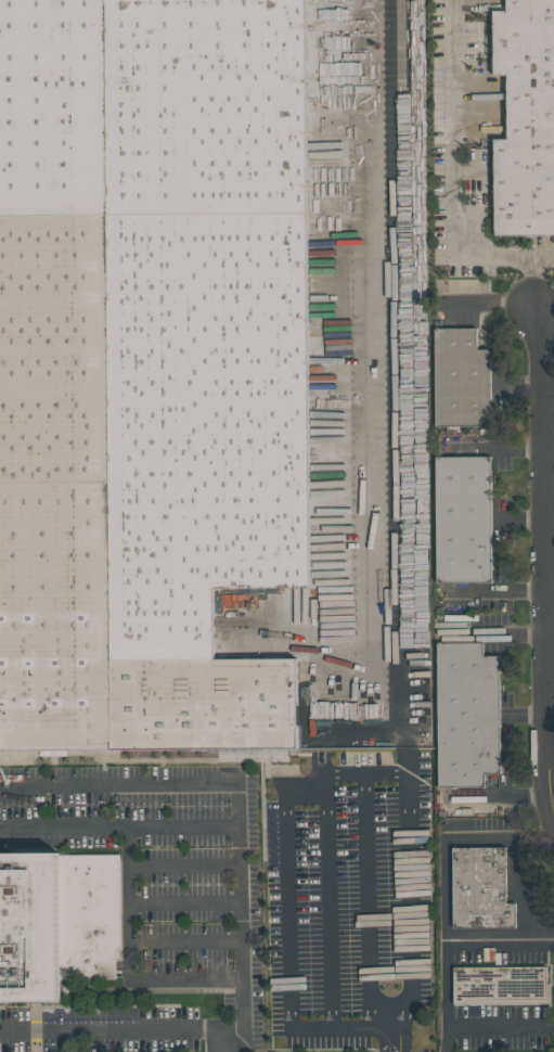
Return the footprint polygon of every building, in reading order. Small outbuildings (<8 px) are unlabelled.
[(298,750),(0,753),(0,0),(306,0),(310,588),(215,589),(215,658),(297,657),(298,750)] [(505,10),(505,0),(553,0),(553,235),(493,235),(493,138),(506,138),(505,76),(492,76),(492,10),(505,10)] [(490,349),(491,426),(435,427),(434,328),(477,328),(477,349),(490,349)] [(491,456),(492,582),(436,582),(436,456),(491,456)] [(436,642),(484,642),(484,655),(500,655),(500,773),(485,773),(485,787),(437,787),(436,642)] [(505,846),(506,902),(515,902),(516,927),(452,927),(451,847),(505,846)] [(60,1001),(0,1002),(0,852),(60,851),(60,854),(120,854),(120,947),(116,948),(116,979),(60,979),(60,1001)] [(546,965),(547,982),(550,982),(550,1003),(453,1004),(453,966),(546,965)]
